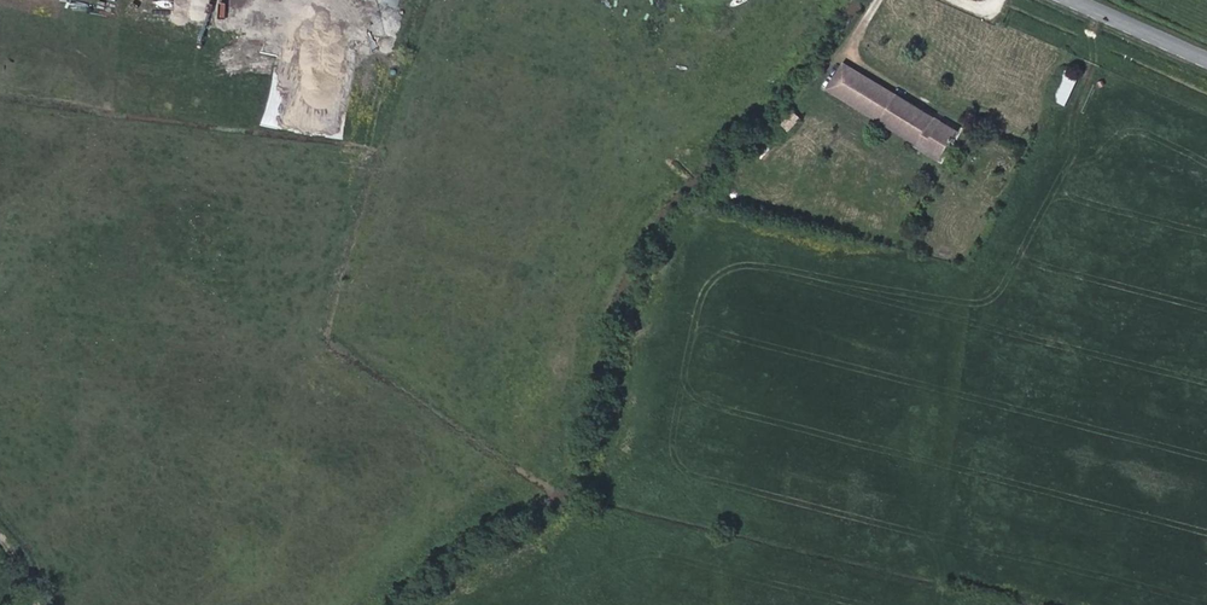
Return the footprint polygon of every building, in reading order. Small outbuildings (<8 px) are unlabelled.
[(832,84),(944,153),(958,126),(847,59),(832,84)] [(794,105),(775,126),(786,135),(806,114),(794,105)]
